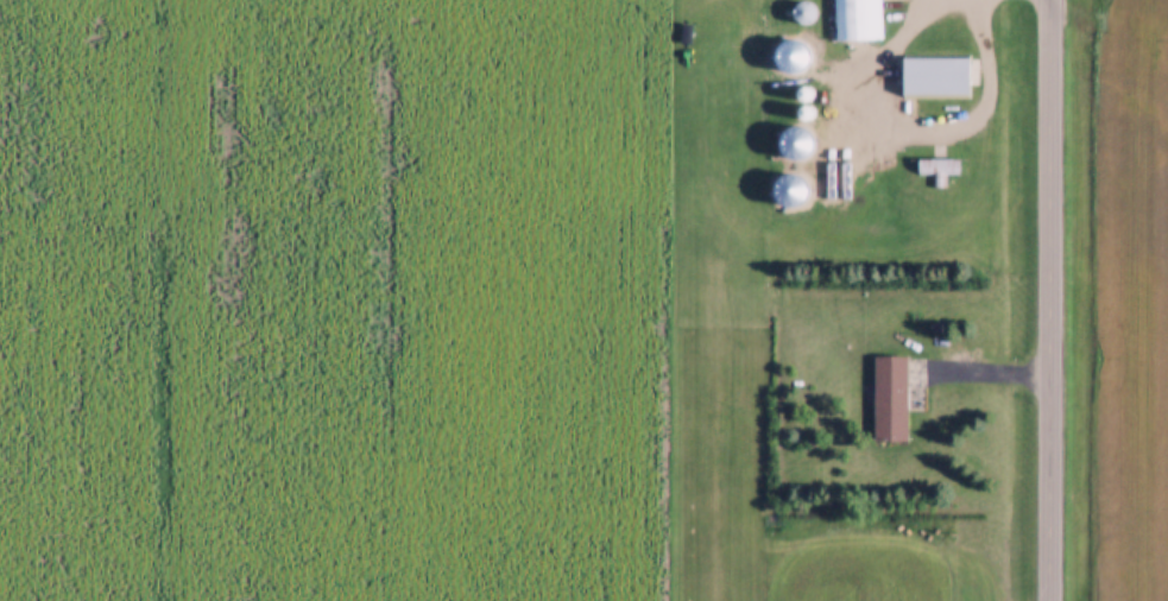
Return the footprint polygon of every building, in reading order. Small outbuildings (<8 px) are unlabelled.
[(807,18),(812,13),(813,8),(812,2),(808,0),(795,0),(793,2),(790,8),(793,13),(796,18),(802,19),(807,18)] [(832,37),(832,0),(878,0),(878,36),(832,37)] [(802,49),(807,48),(810,44),(812,39),(810,34),(807,31),(802,30),(797,31),(794,34),(793,39),(794,44),(797,48),(802,49)] [(802,70),(807,69),(810,65),(812,61),(810,56),(807,52),(802,51),(797,52),(794,56),(793,61),(794,65),(797,69),(802,70)] [(903,58),(970,58),(970,95),(903,95),(903,58)] [(803,101),(808,100),(810,96),(812,93),(810,88),(808,86),(803,84),(800,86),(796,88),(795,93),(796,96),(800,100),(803,101)] [(804,119),(809,118),(812,115),(813,110),(812,106),(809,103),(804,102),(800,103),(797,107),(796,110),(797,115),(801,118),(804,119)] [(794,158),(802,156),(808,150),(810,143),(808,134),(802,128),(794,126),(785,128),(779,134),(778,143),(779,150),(787,156),(794,158)] [(941,170),(941,185),(932,185),(932,170),(917,170),(917,158),(958,158),(958,170),(941,170)] [(789,205),(797,203),(803,197),(806,190),(803,182),(797,176),(789,173),(781,176),(775,182),(772,190),(775,198),(781,204),(789,205)] [(930,323),(945,322),(945,333),(930,333),(930,323)] [(873,355),(905,355),(905,441),(873,441),(873,355)]
